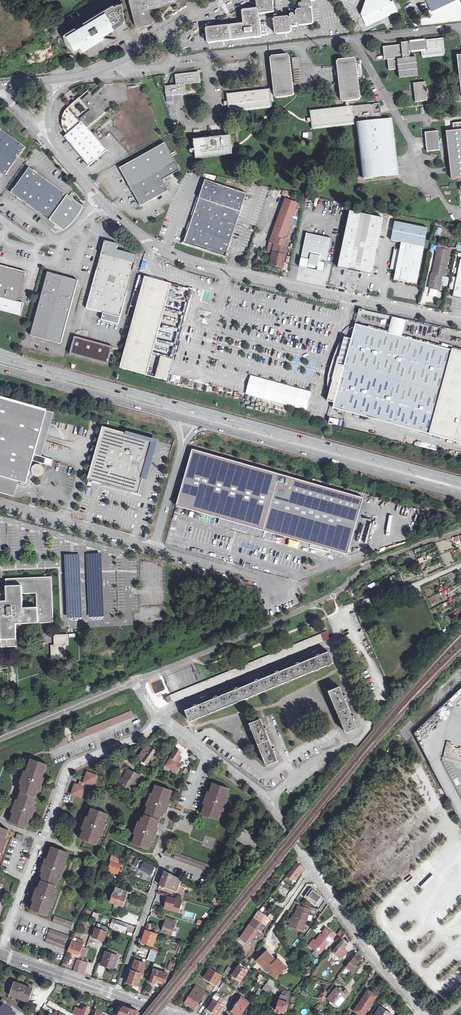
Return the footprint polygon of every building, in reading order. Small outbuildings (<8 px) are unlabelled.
[(135,26),(136,27),(150,23),(150,22),(151,21),(148,10),(183,0),(128,0),(134,26),(135,26)] [(206,28),(207,42),(260,36),(258,14),(273,12),(272,0),(256,0),(257,6),(257,9),(242,11),(243,20),(243,24),(206,28)] [(300,2),(302,2),(302,3),(298,4),(297,5),(297,6),(297,7),(298,8),(299,9),(300,8),(300,11),(295,12),(296,16),(293,17),(293,16),(292,15),(291,15),(290,15),(289,16),(288,17),(289,20),(287,20),(287,18),(273,20),(275,34),(289,33),(289,28),(291,27),(291,28),(296,27),(295,24),(297,24),(297,26),(311,24),(309,10),(308,10),(308,9),(311,8),(311,3),(310,3),(310,1),(314,1),(314,0),(300,0),(300,2)] [(366,25),(396,11),(391,2),(389,3),(388,0),(365,0),(360,13),(363,18),(364,17),(365,20),(364,20),(366,25)] [(430,10),(453,0),(425,0),(430,10)] [(112,5),(64,34),(75,51),(78,49),(81,55),(80,58),(82,58),(87,57),(93,56),(98,55),(103,53),(104,49),(104,48),(117,40),(104,39),(104,35),(104,33),(123,22),(122,20),(124,19),(121,3),(117,4),(113,6),(112,5)] [(399,45),(380,48),(382,60),(385,60),(387,71),(394,70),(392,59),(400,58),(400,59),(395,60),(397,78),(416,76),(413,57),(408,58),(407,51),(419,50),(419,56),(442,54),(440,39),(418,41),(418,43),(413,43),(409,42),(407,42),(407,44),(406,44),(405,43),(399,43),(399,45)] [(222,100),(223,104),(226,103),(227,112),(270,106),(269,94),(272,94),(272,96),(274,98),(291,96),(292,94),(287,56),(284,54),(269,56),(267,60),(271,91),(269,91),(269,88),(225,94),(226,100),(222,100)] [(345,109),(309,113),(310,118),(307,119),(307,122),(311,122),(312,130),(354,124),(353,117),(357,117),(362,162),(393,158),(389,120),(379,121),(379,114),(373,115),(372,106),(369,107),(368,106),(348,108),(348,103),(358,101),(359,99),(354,60),(351,58),(336,60),(334,63),(339,101),(341,103),(344,103),(345,109)] [(176,84),(171,84),(173,95),(185,93),(184,83),(199,81),(197,72),(175,74),(176,84)] [(412,84),(415,102),(426,101),(424,82),(412,84)] [(173,95),(171,84),(164,85),(165,95),(173,95)] [(105,111),(87,91),(71,105),(67,108),(65,112),(63,117),(63,121),(63,127),(64,129),(66,132),(68,134),(65,136),(90,165),(102,154),(107,150),(87,127),(105,111)] [(452,123),(454,131),(447,132),(452,179),(460,178),(460,122),(452,123)] [(9,136),(0,130),(0,150),(9,136)] [(426,132),(428,151),(441,150),(439,131),(426,132)] [(210,137),(193,139),(196,158),(231,153),(230,146),(232,146),(232,144),(230,144),(228,135),(210,137)] [(0,150),(0,171),(5,175),(25,147),(9,136),(0,150)] [(123,173),(126,179),(170,156),(163,143),(119,167),(123,173)] [(131,187),(135,195),(161,180),(178,171),(170,156),(126,179),(131,187)] [(393,158),(362,162),(364,180),(396,176),(393,158)] [(24,202),(42,177),(29,168),(11,193),(17,198),(24,202)] [(30,207),(36,212),(54,186),(42,177),(24,202),(30,207)] [(166,191),(161,180),(135,195),(138,200),(141,205),(166,191)] [(203,187),(200,195),(241,210),(247,195),(205,180),(203,187)] [(48,220),(66,195),(54,186),(36,212),(44,217),(48,220)] [(74,221),(75,220),(77,218),(78,217),(78,216),(79,214),(80,212),(81,211),(82,210),(83,208),(83,207),(66,195),(48,220),(51,222),(60,228),(63,230),(65,229),(67,228),(68,227),(69,226),(71,225),(72,224),(73,223),(74,221)] [(194,211),(235,226),(241,210),(200,195),(197,203),(194,211)] [(271,253),(269,264),(283,268),(290,238),(288,238),(298,203),(285,198),(272,236),(267,251),(271,253)] [(235,226),(194,211),(190,221),(188,226),(230,242),(235,226)] [(350,211),(337,267),(354,270),(371,274),(383,218),(350,211)] [(392,257),(390,268),(395,270),(393,279),(415,284),(428,228),(396,221),(391,240),(401,242),(399,249),(394,248),(392,257)] [(226,251),(230,242),(188,226),(187,230),(183,242),(224,257),(226,251)] [(306,233),(298,267),(311,269),(323,272),(330,239),(306,233)] [(103,248),(101,255),(134,265),(136,258),(135,256),(116,250),(117,247),(116,244),(106,241),(104,242),(103,248)] [(432,270),(428,288),(439,290),(443,273),(445,273),(451,249),(439,246),(434,271),(432,270)] [(130,280),(134,265),(101,255),(99,263),(96,271),(130,280)] [(20,317),(23,304),(17,302),(25,273),(9,268),(0,266),(0,311),(20,317)] [(120,318),(130,280),(96,271),(94,278),(86,309),(103,313),(101,320),(118,325),(120,318)] [(63,277),(47,272),(38,308),(30,336),(60,344),(78,281),(63,277)] [(171,284),(144,277),(124,352),(119,368),(146,375),(171,284)] [(200,310),(197,316),(205,319),(207,312),(200,310)] [(388,332),(402,336),(406,320),(392,317),(388,332)] [(388,332),(355,323),(351,338),(344,336),(334,375),(327,400),(334,402),(332,407),(460,441),(460,351),(452,349),(453,346),(442,343),(441,346),(402,336),(388,332)] [(112,351),(113,347),(82,339),(74,337),(71,346),(69,354),(108,365),(112,351)] [(150,376),(166,380),(171,359),(159,356),(155,374),(150,373),(150,376)] [(0,397),(0,476),(19,481),(26,483),(27,479),(28,477),(34,454),(47,411),(0,397)] [(54,413),(47,411),(34,454),(42,456),(52,420),(54,413)] [(154,440),(103,426),(88,478),(139,492),(148,461),(154,440)] [(362,500),(191,452),(176,506),(220,518),(229,521),(264,531),(347,554),(362,500)] [(54,460),(46,458),(45,464),(52,466),(52,464),(54,460)] [(41,463),(38,462),(37,464),(36,465),(35,465),(34,466),(33,466),(32,468),(32,469),(32,470),(32,471),(32,472),(33,473),(33,474),(34,475),(35,475),(36,476),(38,476),(40,475),(41,474),(42,474),(43,472),(43,471),(43,469),(43,467),(42,466),(41,465),(40,465),(41,463)] [(0,476),(0,493),(14,497),(16,491),(19,481),(0,476)] [(229,521),(220,518),(218,524),(262,537),(264,531),(229,521)] [(102,553),(86,553),(89,616),(104,616),(102,553)] [(80,554),(64,554),(67,617),(83,617),(80,554)] [(2,635),(3,646),(17,645),(16,623),(53,621),(51,577),(6,579),(6,594),(0,594),(0,593),(0,636),(2,635)] [(50,644),(51,658),(65,658),(65,644),(68,644),(68,633),(54,634),(54,644),(50,644)] [(322,633),(171,694),(171,695),(173,699),(174,701),(325,641),(322,633)] [(45,644),(54,644),(53,634),(44,634),(45,644)] [(185,711),(189,722),(334,663),(329,652),(321,656),(320,653),(317,655),(317,656),(315,657),(316,658),(300,664),(299,662),(296,663),(296,664),(295,665),(295,666),(279,673),(278,670),(275,671),(276,672),(274,673),(274,675),(259,681),(258,678),(254,680),(255,680),(254,681),(254,683),(238,689),(237,687),(234,688),(234,689),(233,690),(233,691),(218,698),(217,695),(214,696),(214,697),(212,698),(213,700),(197,706),(196,704),(193,705),(193,706),(191,706),(192,708),(185,711)] [(329,692),(346,732),(357,727),(354,719),(357,718),(355,715),(354,715),(354,714),(352,714),(346,700),(348,699),(347,696),(346,696),(345,694),(343,695),(340,687),(329,692)] [(453,697),(440,709),(439,709),(415,733),(424,751),(460,761),(460,689),(453,697)] [(131,711),(72,735),(75,741),(133,717),(131,711)] [(250,725),(266,765),(276,761),(274,753),(276,752),(275,749),(274,750),(274,748),(272,749),(266,733),(268,732),(267,729),(266,729),(265,728),(264,729),(260,720),(250,725)] [(65,735),(72,734),(71,725),(63,726),(65,735)] [(50,751),(69,744),(66,738),(48,745),(50,751)] [(147,764),(150,760),(152,756),(155,752),(146,746),(138,758),(147,764)] [(179,763),(182,758),(179,756),(182,752),(177,749),(168,763),(174,767),(173,769),(177,772),(180,768),(177,766),(179,763)] [(31,814),(33,815),(34,811),(32,811),(34,806),(36,801),(34,801),(38,790),(40,785),(41,786),(43,782),(41,781),(43,777),(45,768),(30,762),(27,771),(25,776),(23,775),(22,779),(23,780),(22,784),(21,789),(22,789),(18,800),(16,805),(15,805),(13,808),(15,809),(14,813),(10,823),(26,828),(30,819),(31,814)] [(126,779),(124,778),(123,778),(120,783),(123,784),(122,786),(128,789),(129,787),(133,789),(139,776),(128,769),(125,773),(127,774),(128,775),(126,779)] [(98,775),(87,771),(82,785),(75,782),(71,793),(81,797),(85,787),(89,788),(90,784),(94,785),(98,775)] [(214,783),(210,792),(208,796),(207,796),(206,799),(207,800),(206,804),(202,813),(218,819),(223,806),(225,806),(226,802),(224,802),(229,788),(214,783)] [(154,835),(156,836),(157,832),(155,831),(157,827),(161,816),(163,816),(165,812),(166,807),(168,808),(169,804),(167,804),(169,799),(172,790),(156,784),(153,793),(152,798),(150,797),(149,800),(150,801),(148,806),(145,817),(143,816),(141,821),(139,826),(137,825),(136,829),(138,829),(136,834),(133,843),(149,849),(152,840),(154,835)] [(88,821),(86,820),(85,824),(86,824),(85,829),(81,838),(97,844),(100,835),(102,830),(104,831),(105,827),(103,827),(105,822),(108,813),(92,807),(89,816),(88,821)] [(4,848),(6,845),(4,844),(6,840),(9,830),(0,827),(0,855),(1,852),(3,848),(4,848)] [(244,829),(238,840),(256,850),(260,842),(247,835),(249,831),(244,829)] [(47,864),(45,863),(43,867),(45,868),(43,872),(42,877),(43,878),(39,889),(38,893),(36,893),(35,897),(36,897),(35,901),(31,910),(47,916),(51,907),(52,903),(54,903),(55,900),(54,899),(55,895),(57,890),(55,889),(59,878),(61,873),(63,874),(64,871),(62,870),(64,865),(69,852),(53,846),(48,859),(47,864)] [(176,852),(174,859),(208,871),(210,865),(176,852)] [(116,873),(117,870),(118,868),(120,869),(122,862),(113,858),(109,870),(116,873)] [(142,862),(141,864),(143,865),(141,868),(140,869),(151,875),(155,868),(142,860),(141,862),(142,862)] [(303,867),(297,862),(287,876),(292,880),(294,877),(296,879),(301,874),(299,872),(303,867)] [(179,883),(180,883),(181,882),(186,884),(186,883),(182,880),(166,871),(161,885),(176,891),(179,883)] [(124,907),(129,892),(117,887),(112,902),(115,904),(115,908),(119,909),(120,906),(124,907)] [(304,897),(315,905),(322,896),(311,888),(304,897)] [(183,900),(166,895),(164,901),(167,902),(168,902),(167,908),(180,912),(181,909),(182,910),(183,909),(184,906),(183,905),(182,904),(183,900)] [(310,909),(299,906),(295,917),(294,917),(291,927),(304,931),(309,913),(310,909)] [(251,923),(263,932),(274,916),(270,914),(269,917),(259,911),(253,920),(251,923)] [(98,914),(93,912),(89,923),(95,925),(98,914)] [(55,916),(53,922),(71,929),(74,923),(55,916)] [(251,923),(253,920),(251,918),(246,927),(247,928),(241,937),(254,946),(263,932),(251,923)] [(167,919),(163,932),(172,935),(177,922),(167,919)] [(95,932),(94,936),(105,941),(110,927),(99,923),(95,932)] [(126,933),(128,928),(112,923),(110,928),(110,929),(126,934),(126,933)] [(335,935),(327,928),(324,931),(325,933),(322,935),(321,934),(311,946),(319,953),(335,935)] [(69,937),(50,930),(45,943),(64,949),(69,937)] [(154,945),(158,934),(157,933),(147,930),(143,942),(154,945)] [(74,937),(68,953),(70,954),(71,951),(84,956),(86,949),(83,947),(83,945),(77,943),(78,939),(74,937)] [(343,941),(334,951),(342,958),(347,951),(343,948),(347,944),(343,941)] [(268,949),(267,951),(275,959),(276,958),(268,949)] [(152,950),(148,959),(148,960),(155,962),(158,952),(152,950)] [(352,973),(353,974),(358,968),(355,966),(364,955),(360,950),(356,954),(357,955),(351,962),(350,962),(346,967),(353,972),(352,973)] [(278,956),(276,958),(275,959),(267,951),(257,960),(267,971),(269,970),(276,977),(288,966),(278,956)] [(107,952),(103,964),(116,968),(120,956),(107,952)] [(82,960),(78,972),(84,974),(88,962),(82,960)] [(146,965),(140,962),(136,961),(128,982),(138,986),(146,965)] [(170,961),(167,969),(172,971),(175,963),(170,961)] [(241,963),(232,975),(241,981),(249,969),(241,963)] [(229,966),(224,972),(228,975),(232,968),(229,966)] [(169,972),(155,967),(150,981),(156,984),(158,980),(166,982),(169,972)] [(214,972),(214,971),(210,969),(205,977),(216,984),(221,977),(220,976),(214,972)] [(264,988),(263,989),(269,992),(273,986),(267,982),(264,988)] [(17,983),(12,994),(28,1000),(33,988),(17,983)] [(196,986),(186,1003),(195,1008),(206,992),(196,986)] [(349,993),(345,990),(344,992),(338,987),(329,998),(339,1006),(349,993)] [(303,990),(300,993),(308,999),(310,996),(303,990)] [(367,995),(362,1001),(370,1006),(377,996),(369,990),(366,994),(367,995)] [(282,992),(277,1010),(282,1012),(282,1014),(286,1014),(289,1002),(288,1001),(288,1000),(293,1001),(295,998),(289,996),(290,995),(282,992)] [(230,1012),(235,1014),(237,1013),(239,1014),(241,1014),(249,1003),(241,998),(238,1002),(237,1001),(230,1012)] [(219,1003),(217,1002),(214,1000),(209,1009),(218,1014),(223,1007),(223,1006),(219,1003)] [(370,1006),(362,1001),(358,1008),(357,1007),(354,1011),(361,1014),(364,1014),(370,1006)] [(72,1013),(75,1014),(77,1014),(78,1013),(81,1014),(87,1014),(89,1009),(85,1007),(83,1010),(74,1007),(72,1013)] [(131,1009),(123,1007),(117,1014),(129,1014),(131,1009)]
